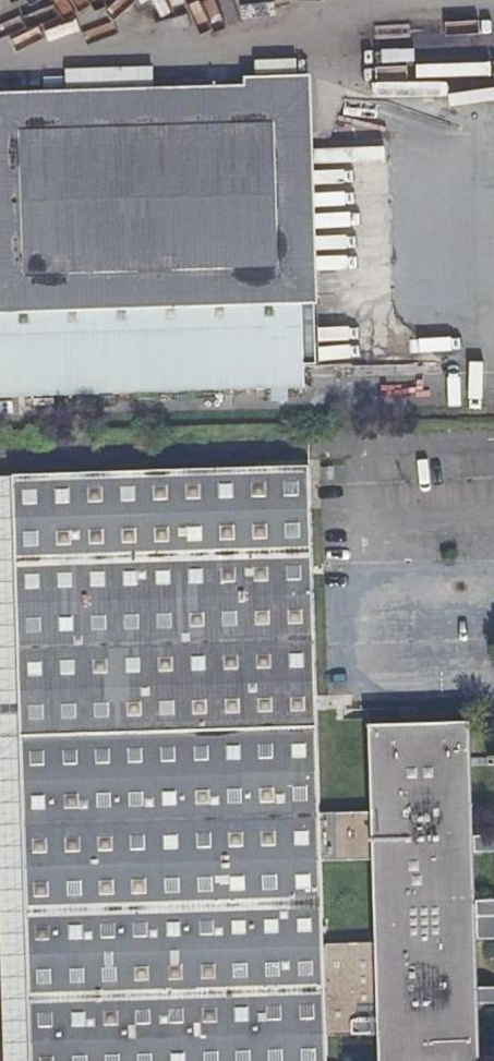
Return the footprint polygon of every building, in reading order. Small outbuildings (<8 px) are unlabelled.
[(25,273),(274,263),(271,140),(298,139),(308,139),(306,78),(246,80),(247,93),(247,119),(22,129),(25,273)] [(247,93),(0,102),(0,301),(305,291),(298,139),(271,140),(274,263),(25,273),(22,129),(247,119),(247,93)] [(488,1005),(493,1005),(493,988),(487,988),(486,940),(493,940),(493,898),(484,898),(483,852),(493,851),(493,835),(481,835),(478,768),(493,768),(493,758),(476,758),(475,724),(375,727),(377,814),(328,817),(309,469),(14,480),(26,794),(38,1060),(50,1060),(56,1060),(57,1060),(336,1060),(335,1038),(385,1036),(386,1060),(489,1060),(488,1005)]
